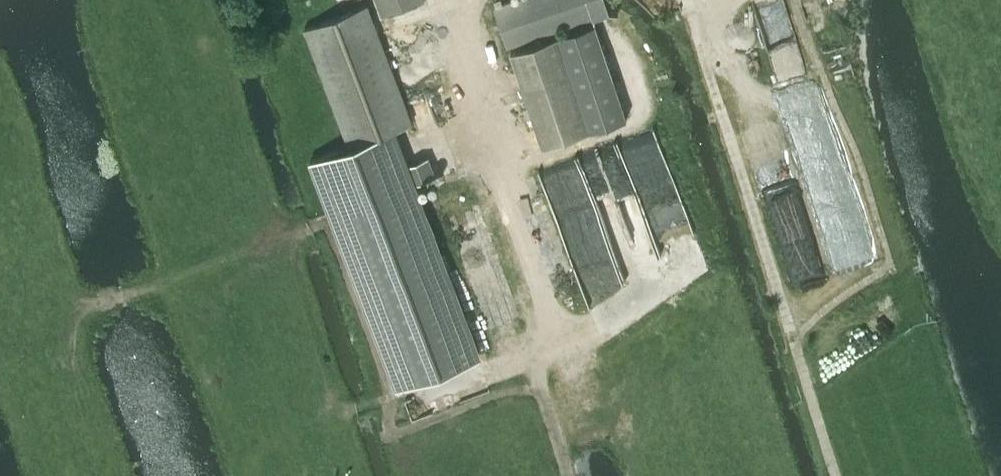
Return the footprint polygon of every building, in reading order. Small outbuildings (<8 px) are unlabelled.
[(383,16),(424,1),(424,0),(377,0),(383,16)] [(606,0),(510,0),(493,6),(506,46),(609,12),(606,0)] [(328,18),(302,28),(345,143),(306,158),(394,387),(399,385),(477,355),(479,355),(414,186),(417,185),(416,182),(409,165),(409,163),(395,129),(411,123),(413,122),(367,3),(344,12),(328,18)] [(556,36),(510,51),(542,146),(587,131),(589,130),(557,35),(556,36)]
